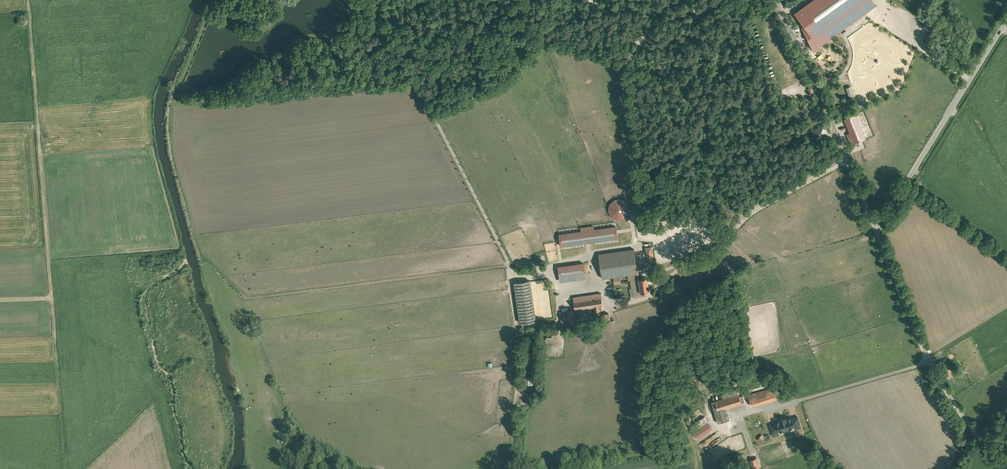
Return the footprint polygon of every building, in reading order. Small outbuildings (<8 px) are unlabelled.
[(795,13),(805,26),(804,27),(803,27),(805,30),(804,31),(814,50),(817,48),(818,49),(821,47),(819,45),(824,42),(825,43),(830,40),(830,39),(875,5),(872,0),(814,0),(795,13)] [(935,26),(927,21),(924,25),(932,31),(935,26)] [(856,115),(844,119),(854,142),(865,138),(856,115)] [(615,200),(611,204),(609,211),(612,217),(617,220),(623,219),(624,218),(625,215),(628,215),(630,208),(626,202),(621,199),(615,200)] [(616,226),(559,233),(561,246),(617,239),(616,226)] [(654,263),(652,247),(646,248),(648,264),(654,263)] [(628,274),(637,273),(634,249),(599,254),(602,278),(628,274)] [(537,259),(526,263),(527,268),(539,264),(537,259)] [(583,263),(558,266),(560,278),(585,275),(583,263)] [(637,273),(628,274),(629,279),(632,279),(633,288),(634,288),(635,296),(646,295),(645,291),(649,291),(647,277),(638,279),(637,273)] [(611,278),(613,284),(620,283),(619,276),(611,278)] [(530,280),(515,282),(521,323),(536,320),(535,319),(530,282),(530,280)] [(601,293),(573,297),(575,309),(594,306),(595,314),(600,314),(599,306),(603,305),(601,293)] [(573,310),(566,311),(567,320),(574,319),(573,310)] [(944,376),(949,374),(943,359),(938,362),(944,376)] [(534,377),(523,376),(522,384),(534,385),(534,377)] [(752,386),(753,388),(755,389),(757,389),(759,389),(761,388),(762,387),(763,385),(763,383),(763,381),(762,380),(761,378),(759,378),(757,377),(755,378),(753,379),(752,380),(751,382),(751,384),(752,386)] [(773,387),(748,395),(752,407),(777,399),(773,387)] [(723,398),(711,402),(718,423),(729,419),(726,408),(741,403),(737,390),(722,394),(723,398)] [(707,420),(702,412),(687,421),(693,430),(707,420)] [(797,415),(770,424),(773,435),(801,427),(797,415)] [(712,427),(707,420),(693,430),(697,437),(712,427)] [(761,433),(756,438),(760,442),(764,436),(761,433)] [(750,460),(753,468),(760,468),(756,458),(750,460)]
